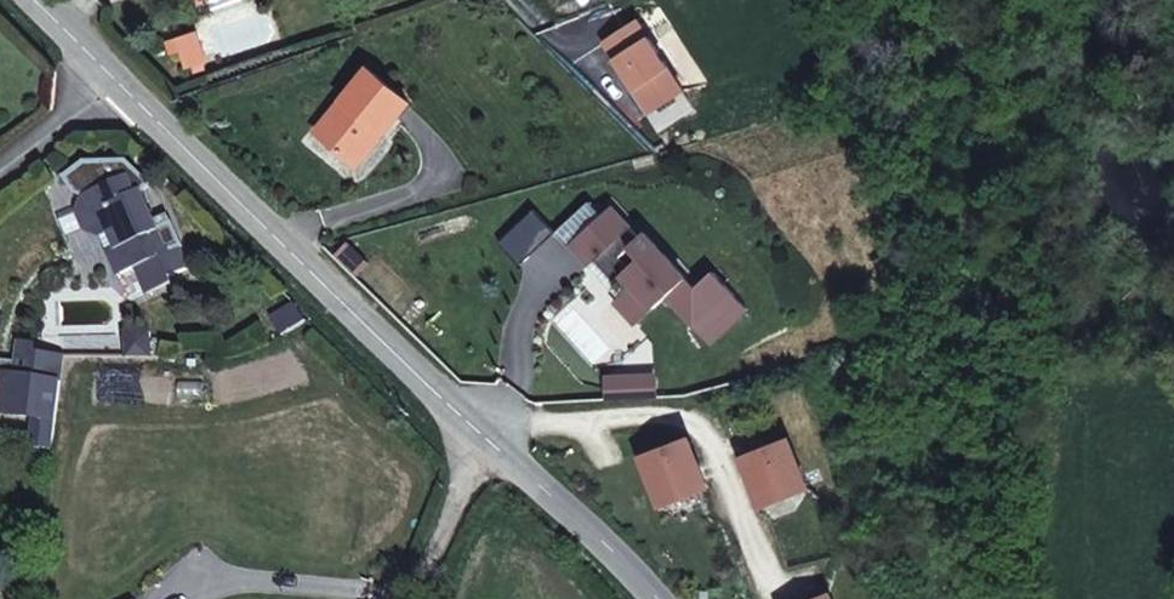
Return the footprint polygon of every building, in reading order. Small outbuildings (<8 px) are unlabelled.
[(636,12),(600,35),(653,120),(686,99),(636,12)] [(179,66),(184,81),(199,75),(194,61),(179,66)] [(375,126),(401,95),(361,61),(306,126),(338,151),(366,119),(375,126)] [(366,119),(338,151),(348,160),(375,126),(366,119)] [(150,187),(124,165),(83,177),(74,196),(83,200),(77,215),(84,232),(98,238),(106,235),(112,248),(103,251),(113,275),(131,268),(142,296),(167,285),(165,281),(185,273),(177,252),(181,251),(171,226),(155,232),(141,197),(150,187)] [(601,196),(566,229),(606,271),(614,264),(623,273),(605,290),(627,313),(658,284),(702,329),(738,297),(704,259),(686,276),(635,221),(629,226),(601,196)] [(106,235),(98,238),(96,241),(100,250),(103,251),(112,248),(106,235)] [(121,299),(55,301),(56,334),(122,332),(121,299)] [(303,335),(293,317),(276,327),(287,345),(303,335)] [(156,335),(132,335),(132,359),(156,359),(156,335)] [(10,413),(65,424),(74,359),(75,359),(56,356),(58,347),(34,343),(28,379),(16,377),(10,413)] [(663,498),(706,482),(688,437),(645,452),(663,498)] [(785,438),(744,454),(761,500),(802,484),(785,438)]
